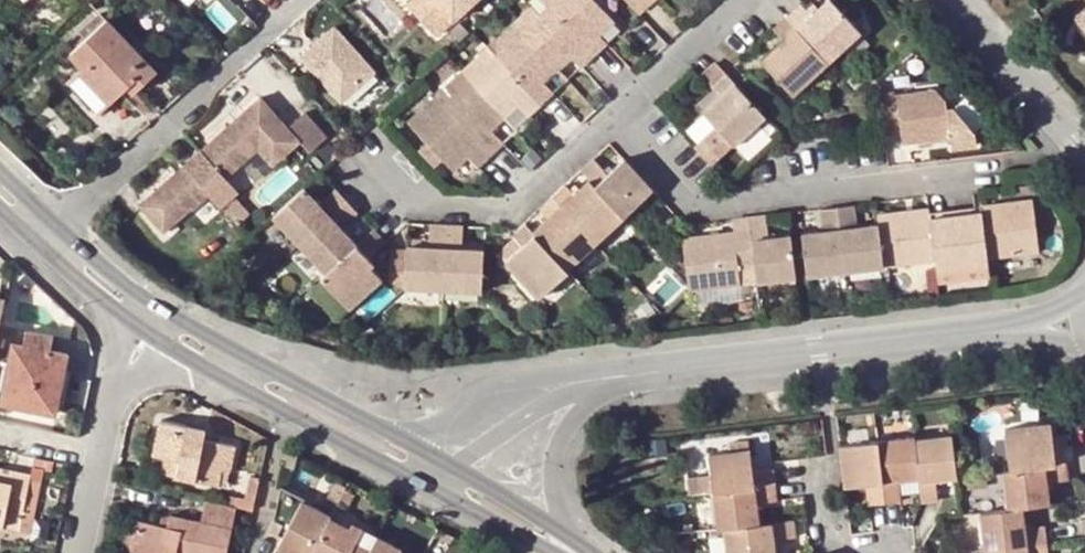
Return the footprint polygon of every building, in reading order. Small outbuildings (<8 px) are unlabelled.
[(412,2),(440,32),(477,0),(414,0),(412,2)] [(545,8),(588,56),(601,45),(590,34),(605,21),(586,0),(552,0),(554,1),(545,8)] [(636,14),(648,2),(646,0),(622,0),(636,14)] [(833,0),(827,0),(819,7),(811,15),(806,10),(800,4),(786,17),(827,61),(851,40),(847,35),(857,27),(833,0)] [(806,10),(811,15),(819,7),(814,3),(806,10)] [(531,9),(512,26),(552,70),(567,56),(577,67),(588,56),(545,8),(538,15),(531,9)] [(794,92),(827,61),(786,17),(775,27),(786,38),(763,59),(794,92)] [(68,83),(98,115),(109,103),(122,93),(128,87),(134,93),(135,93),(156,73),(107,21),(70,56),(83,69),(79,72),(68,83)] [(299,55),(344,101),(379,67),(334,21),(299,55)] [(1084,36),(1084,25),(1082,22),(1077,27),(1084,36)] [(500,49),(493,57),(536,105),(547,94),(537,83),(552,70),(512,26),(495,42),(500,49)] [(847,35),(851,40),(861,32),(857,27),(847,35)] [(478,57),(457,76),(498,120),(512,107),(522,117),(536,105),(493,57),(484,64),(478,57)] [(708,83),(721,71),(716,65),(702,77),(708,83)] [(712,166),(765,116),(724,74),(721,71),(708,83),(714,90),(718,94),(700,110),(716,128),(694,147),(712,166)] [(485,131),(498,120),(457,76),(442,89),(449,97),(440,105),(486,156),(498,146),(485,131)] [(426,98),(430,94),(423,86),(419,91),(426,98)] [(143,115),(150,108),(135,93),(134,93),(128,87),(122,93),(143,115)] [(700,110),(718,94),(714,90),(696,106),(700,110)] [(895,104),(880,106),(883,128),(883,135),(898,134),(899,144),(916,143),(928,141),(947,140),(949,150),(975,147),(973,136),(954,114),(945,114),(944,103),(935,95),(895,98),(895,104)] [(895,96),(879,97),(880,106),(895,104),(895,98),(895,96)] [(474,169),(486,156),(440,105),(434,98),(403,126),(423,148),(437,164),(447,175),(464,159),(474,169)] [(290,130),(262,100),(186,169),(142,209),(168,235),(211,196),(261,150),(269,143),(285,160),(302,143),(310,152),(324,140),(304,118),(290,130)] [(261,150),(276,167),(285,160),(269,143),(261,150)] [(432,168),(437,164),(423,148),(418,153),(432,168)] [(594,159),(581,171),(592,182),(623,215),(624,216),(652,190),(624,161),(608,175),(594,159)] [(576,197),(565,185),(553,197),(594,242),(623,215),(592,182),(576,197)] [(271,219),(298,247),(345,202),(334,190),(322,201),(308,185),(271,219)] [(594,242),(553,197),(541,209),(550,220),(533,235),(565,269),(594,242)] [(251,218),(235,200),(224,210),(240,228),(251,218)] [(345,226),(358,214),(345,202),(298,247),(324,275),(360,242),(345,226)] [(1030,202),(980,207),(982,218),(987,259),(1037,252),(1030,202)] [(836,208),(842,251),(863,228),(855,229),(853,206),(836,208)] [(930,224),(982,218),(980,207),(929,214),(930,224)] [(819,275),(842,251),(836,208),(821,210),(823,232),(801,235),(806,276),(819,275)] [(935,261),(930,224),(929,214),(929,212),(876,218),(877,226),(882,267),(935,261)] [(766,218),(749,219),(750,232),(757,283),(795,278),(789,236),(768,240),(766,218)] [(938,283),(989,277),(987,259),(982,218),(930,224),(935,261),(938,283)] [(446,227),(430,226),(430,250),(406,250),(405,288),(443,290),(446,227)] [(882,267),(877,226),(863,228),(842,251),(845,272),(882,267)] [(483,251),(461,251),(462,228),(446,227),(443,290),(481,292),(483,251)] [(565,269),(533,235),(527,227),(514,239),(522,247),(506,262),(539,298),(568,272),(565,269)] [(373,256),(385,244),(372,231),(360,242),(324,275),(350,304),(387,270),(373,256)] [(688,286),(690,291),(696,290),(740,285),(757,283),(750,232),(682,240),(688,286)] [(514,239),(498,254),(506,262),(522,247),(514,239)] [(842,251),(819,275),(845,272),(842,251)] [(742,300),(740,285),(696,290),(698,305),(742,300)] [(26,333),(23,347),(50,352),(53,338),(26,333)] [(2,406),(54,416),(66,355),(50,352),(23,347),(13,345),(2,406)] [(188,422),(187,425),(161,420),(155,456),(167,458),(164,474),(219,484),(222,469),(230,471),(235,446),(204,440),(206,426),(188,422)] [(1053,447),(1052,436),(1051,424),(1005,429),(1009,470),(1065,462),(1063,447),(1053,447)] [(1052,436),(1053,447),(1063,447),(1061,435),(1052,436)] [(957,476),(952,436),(914,441),(919,478),(922,501),(938,500),(936,479),(957,476)] [(878,441),(886,502),(901,501),(898,480),(919,478),(914,441),(914,437),(878,441)] [(866,485),(869,505),(886,502),(878,441),(839,446),(844,487),(866,485)] [(714,491),(776,484),(774,470),(751,472),(749,443),(734,444),(735,452),(709,456),(711,473),(692,475),(694,494),(714,491)] [(44,460),(33,458),(31,467),(42,469),(44,460)] [(1023,507),(1050,503),(1046,482),(1067,479),(1065,462),(1009,470),(1003,471),(1008,509),(1023,507)] [(228,486),(230,471),(222,469),(219,484),(228,486)] [(4,526),(6,515),(21,518),(29,479),(0,473),(0,525),(4,526)] [(260,478),(250,477),(246,499),(255,500),(260,478)] [(21,518),(18,532),(33,535),(44,482),(29,479),(21,518)] [(725,528),(758,524),(756,501),(777,499),(776,484),(714,491),(718,528),(725,528)] [(275,519),(283,523),(288,526),(282,536),(281,540),(306,552),(311,552),(330,518),(331,515),(302,499),(303,498),(281,486),(275,519)] [(235,506),(236,506),(238,497),(230,496),(228,505),(235,506)] [(238,497),(236,506),(253,510),(255,500),(246,499),(238,497)] [(171,515),(171,518),(169,526),(160,525),(137,520),(135,530),(130,552),(225,552),(235,506),(228,505),(206,500),(201,521),(171,515)] [(1045,528),(1026,530),(1023,507),(1008,509),(981,512),(986,550),(1047,542),(1045,528)] [(21,518),(6,515),(4,526),(3,528),(18,532),(21,518)] [(160,525),(169,526),(171,518),(162,516),(160,525)] [(377,536),(352,524),(350,528),(330,518),(311,552),(368,552),(377,536)] [(774,552),(772,540),(782,538),(780,522),(758,524),(725,528),(728,552),(774,552)] [(277,533),(282,536),(288,526),(283,523),(277,533)] [(123,552),(130,552),(135,530),(123,527),(118,552),(123,552)] [(400,549),(377,536),(368,552),(397,552),(400,549)] [(782,538),(772,540),(774,552),(784,552),(782,538)] [(281,540),(277,546),(290,552),(306,552),(281,540)] [(1047,542),(986,550),(986,552),(1048,552),(1047,542)]
